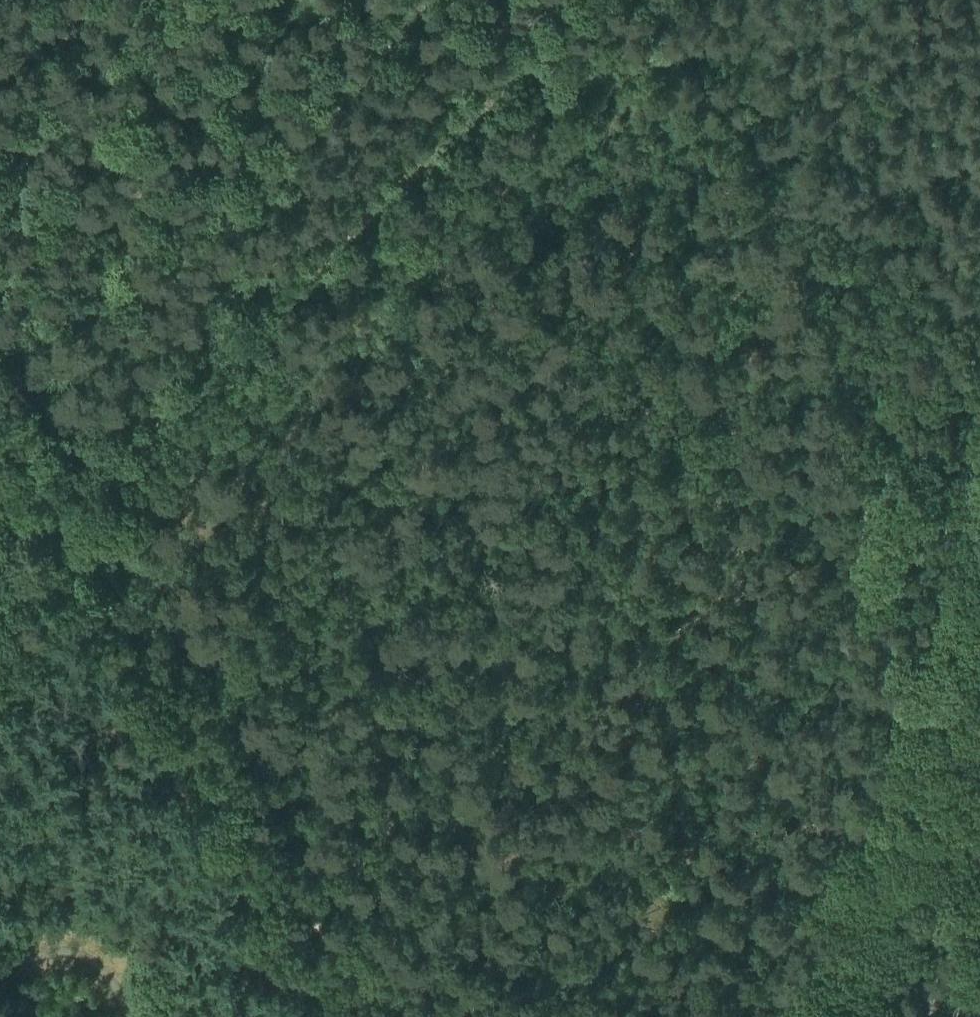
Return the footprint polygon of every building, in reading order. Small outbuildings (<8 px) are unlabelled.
[(953,1016),(979,1016),(979,1005),(963,998),(955,1007),(953,1016)]
